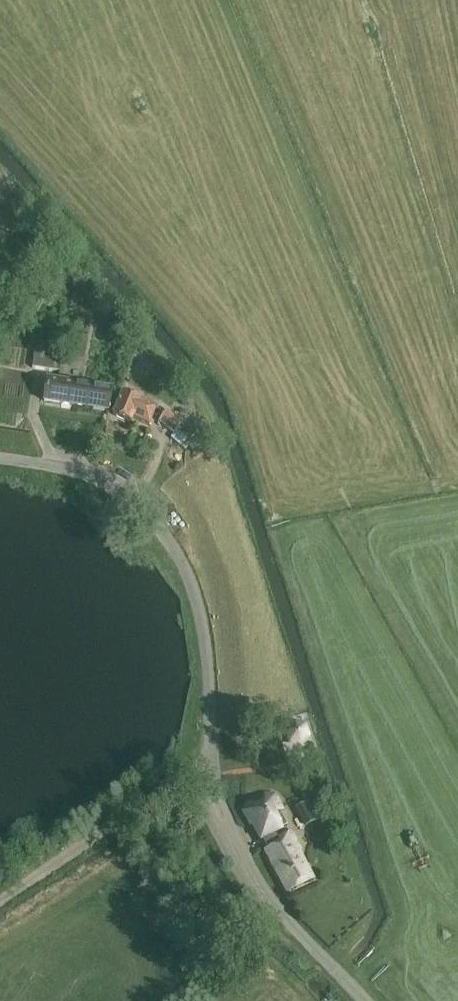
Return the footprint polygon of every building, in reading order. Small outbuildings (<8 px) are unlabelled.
[(51,352),(52,345),(36,343),(32,368),(60,373),(62,354),(51,352)] [(45,402),(108,410),(111,389),(47,381),(45,402)] [(134,418),(149,425),(156,408),(122,394),(113,416),(131,424),(134,418)] [(186,452),(189,448),(193,452),(199,447),(204,440),(183,423),(168,410),(158,422),(174,435),(170,439),(186,452)] [(284,732),(287,745),(302,748),(311,737),(307,724),(294,722),(284,732)] [(248,815),(261,840),(263,839),(269,849),(265,851),(288,894),(314,880),(297,847),(299,847),(292,833),(279,840),(275,833),(283,829),(269,804),(248,815)]
